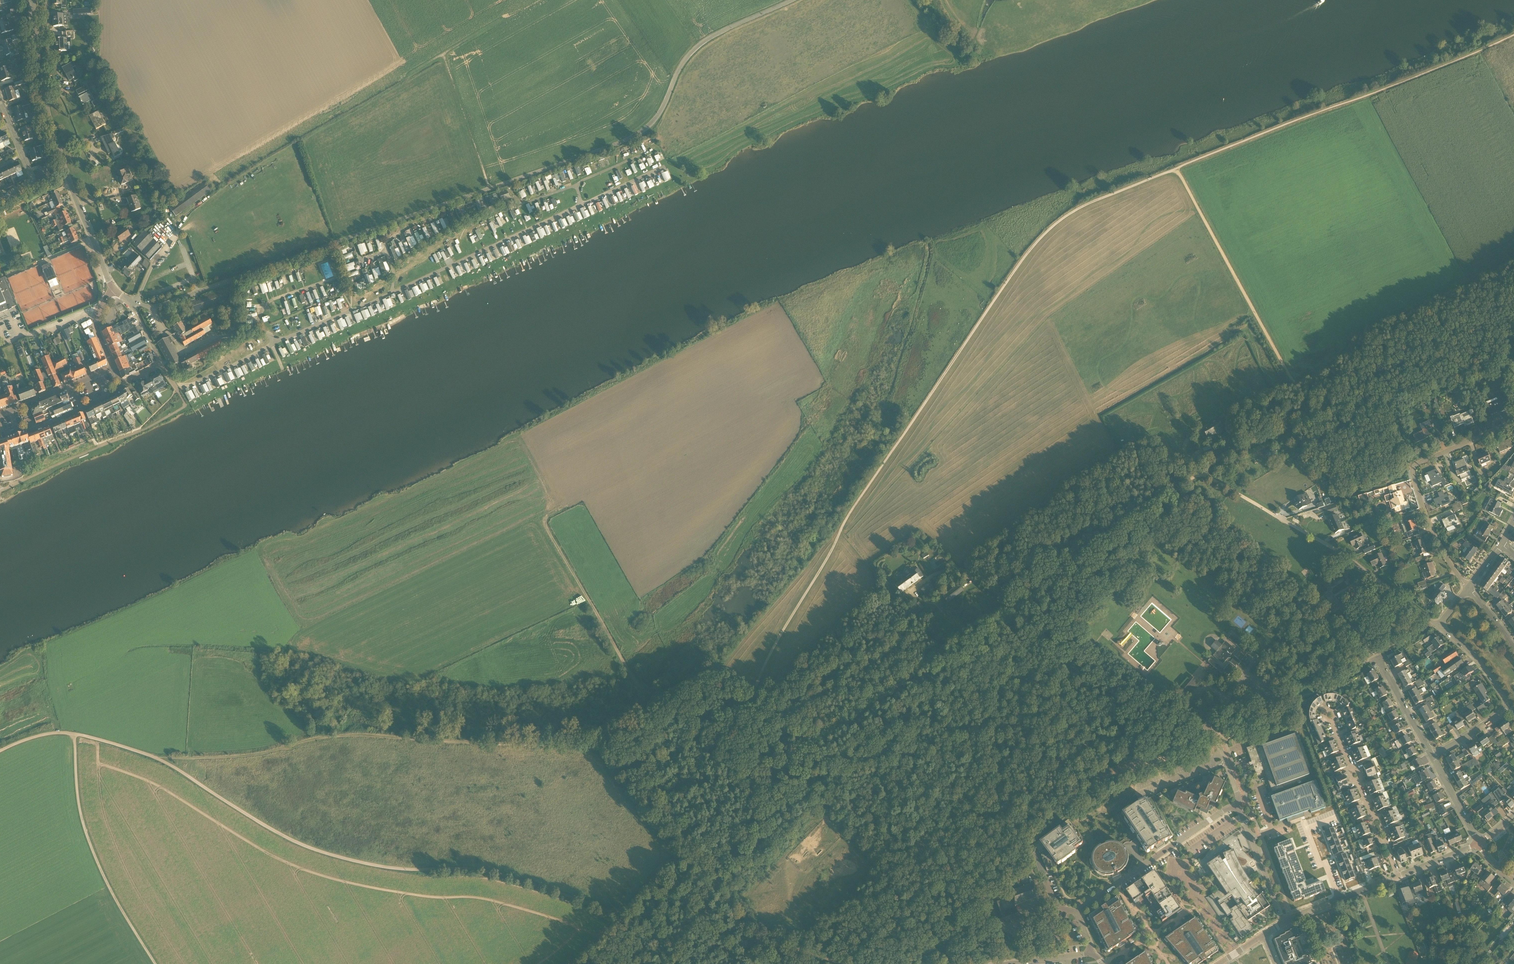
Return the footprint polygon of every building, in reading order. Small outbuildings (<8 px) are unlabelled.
[(19,5),(9,8),(11,14),(13,13),(21,11),(19,5)] [(63,14),(52,15),(53,27),(64,26),(63,14)] [(1,34),(9,31),(14,30),(12,24),(8,25),(6,19),(0,21),(0,29),(1,34)] [(62,32),(62,39),(54,40),(55,52),(59,51),(59,52),(68,51),(66,39),(72,38),(72,32),(62,32)] [(11,41),(3,43),(5,48),(4,49),(6,56),(10,55),(10,57),(15,55),(14,50),(16,50),(14,45),(12,46),(11,41)] [(69,81),(73,79),(75,82),(78,80),(79,77),(77,74),(75,74),(72,68),(74,67),(75,67),(72,62),(62,68),(69,81)] [(9,73),(13,72),(11,66),(0,69),(0,70),(2,76),(0,76),(0,77),(1,81),(11,78),(9,73)] [(94,100),(88,90),(86,86),(76,91),(79,96),(80,98),(79,98),(83,105),(91,101),(91,102),(94,100)] [(17,99),(13,87),(6,90),(9,101),(17,99)] [(26,119),(28,118),(27,114),(24,115),(22,107),(13,109),(17,122),(26,119)] [(105,124),(98,111),(89,116),(96,129),(105,124)] [(36,132),(40,130),(41,130),(39,124),(37,124),(37,121),(31,123),(30,123),(31,127),(34,126),(36,132)] [(34,138),(30,127),(21,130),(25,141),(34,138)] [(0,136),(0,137),(3,144),(9,141),(5,133),(0,136)] [(117,150),(112,139),(103,143),(108,154),(117,150)] [(34,149),(34,151),(30,152),(32,161),(37,160),(41,158),(38,148),(34,149)] [(649,167),(652,165),(651,163),(654,162),(652,156),(646,158),(649,167)] [(13,166),(16,174),(22,171),(19,163),(13,166)] [(10,177),(16,174),(13,166),(7,169),(10,177)] [(129,173),(129,171),(127,166),(117,171),(119,177),(119,178),(122,185),(126,184),(125,183),(128,182),(125,175),(129,173)] [(50,179),(46,167),(37,170),(40,182),(50,179)] [(573,179),(571,174),(573,173),(571,168),(563,170),(565,174),(568,173),(570,180),(573,179)] [(7,169),(1,171),(4,179),(10,177),(7,169)] [(661,173),(664,182),(668,181),(667,179),(670,178),(668,171),(661,173)] [(547,191),(550,190),(547,181),(552,179),(551,175),(542,178),(547,191)] [(652,180),(646,182),(649,189),(654,186),(652,180)] [(538,181),(535,182),(538,191),(544,189),(543,185),(540,187),(538,181)] [(210,191),(204,182),(170,208),(176,216),(210,191)] [(627,188),(624,189),(627,198),(633,196),(631,191),(628,192),(627,188)] [(501,200),(509,198),(507,191),(499,194),(501,200)] [(50,203),(53,201),(61,198),(59,195),(58,195),(57,193),(49,196),(47,193),(42,196),(43,199),(48,197),(50,203)] [(141,209),(136,196),(127,199),(132,212),(141,209)] [(491,201),(490,197),(486,198),(488,207),(495,205),(494,200),(491,201)] [(62,202),(61,198),(53,201),(56,208),(62,205),(61,203),(62,202)] [(594,205),(588,207),(591,216),(594,214),(594,212),(597,211),(594,205)] [(583,208),(580,209),(584,218),(590,216),(588,210),(584,212),(583,208)] [(52,222),(53,224),(69,218),(67,213),(66,214),(65,212),(62,213),(61,210),(54,213),(55,216),(58,215),(60,218),(52,222)] [(580,214),(578,215),(576,212),(573,214),(577,221),(582,218),(580,214)] [(575,223),(573,217),(569,218),(569,216),(567,217),(569,224),(575,223)] [(60,224),(62,228),(70,224),(69,222),(71,222),(69,218),(53,224),(54,227),(60,224)] [(446,218),(443,219),(442,219),(439,219),(442,230),(447,229),(446,225),(448,224),(446,218)] [(567,226),(564,218),(558,220),(562,228),(567,226)] [(433,223),(430,224),(435,234),(438,233),(433,223)] [(539,228),(536,229),(541,239),(544,238),(543,236),(546,235),(543,228),(540,230),(539,228)] [(58,239),(59,242),(76,235),(74,231),(73,231),(72,229),(66,232),(65,232),(67,235),(59,239),(58,239)] [(130,236),(126,229),(117,235),(120,240),(125,237),(126,239),(130,236)] [(133,244),(150,260),(162,248),(145,232),(133,244)] [(76,235),(59,242),(57,243),(58,245),(64,243),(70,240),(71,244),(77,241),(77,239),(78,239),(76,235)] [(525,235),(522,237),(526,245),(532,242),(529,236),(526,237),(525,235)] [(360,254),(367,252),(364,243),(357,246),(360,254)] [(341,248),(343,254),(355,250),(353,244),(341,248)] [(52,255),(47,246),(44,248),(48,257),(52,255)] [(503,246),(499,248),(503,256),(510,253),(507,247),(503,248),(503,246)] [(344,260),(356,254),(355,251),(343,257),(344,260)] [(444,260),(450,258),(447,251),(441,254),(444,260)] [(142,259),(135,253),(122,267),(124,269),(122,272),(128,277),(133,272),(131,270),(142,259)] [(389,270),(386,261),(383,263),(381,258),(377,259),(382,273),(389,270)] [(353,262),(344,266),(346,272),(354,269),(353,266),(354,265),(353,262)] [(468,273),(471,271),(466,263),(461,266),(464,271),(466,270),(468,273)] [(49,283),(55,298),(63,294),(62,293),(56,296),(54,292),(60,289),(57,279),(50,264),(42,267),(44,272),(43,272),(48,283),(49,283)] [(297,279),(296,273),(299,272),(299,274),(303,273),(303,268),(294,269),(295,279),(297,279)] [(375,279),(378,278),(377,276),(380,275),(378,268),(371,270),(375,279)] [(366,284),(374,283),(372,274),(364,276),(366,284)] [(16,306),(4,277),(0,279),(0,314),(16,306)] [(422,292),(429,290),(427,283),(422,285),(422,283),(419,284),(422,292)] [(412,288),(414,296),(421,294),(418,286),(412,288)] [(219,304),(232,299),(227,288),(199,298),(199,301),(196,302),(196,300),(190,302),(194,313),(219,304)] [(405,291),(408,300),(412,299),(411,297),(414,296),(412,290),(408,291),(408,290),(405,291)] [(390,309),(389,307),(393,306),(390,298),(382,300),(386,310),(390,309)] [(332,312),(335,311),(332,301),(325,303),(326,306),(330,305),(332,312)] [(246,317),(256,316),(255,308),(245,308),(246,317)] [(315,312),(317,318),(323,316),(321,308),(314,310),(314,308),(310,309),(311,313),(315,312)] [(364,320),(368,319),(367,317),(371,315),(368,309),(361,312),(364,320)] [(357,323),(360,322),(359,320),(363,319),(360,312),(354,315),(357,323)] [(172,328),(176,333),(184,346),(205,335),(202,330),(212,324),(209,318),(186,330),(181,322),(172,328)] [(337,320),(340,329),(347,328),(344,318),(337,320)] [(81,324),(84,329),(93,324),(90,319),(81,324)] [(105,339),(115,336),(119,333),(120,335),(134,328),(128,319),(122,322),(124,325),(113,330),(111,328),(102,332),(105,339)] [(69,335),(67,330),(62,332),(66,341),(70,339),(69,335)] [(130,343),(142,337),(139,332),(127,338),(130,343)] [(118,343),(123,341),(119,333),(115,336),(105,339),(109,348),(116,344),(118,343)] [(171,367),(180,362),(185,372),(193,368),(191,364),(224,346),(221,339),(187,357),(186,355),(179,359),(171,344),(172,343),(172,341),(170,337),(167,338),(158,343),(171,367)] [(87,342),(94,359),(99,369),(107,365),(107,363),(100,348),(96,338),(87,342)] [(133,352),(138,350),(146,345),(142,338),(129,345),(133,352)] [(297,351),(294,344),(290,345),(289,340),(285,342),(290,354),(297,351)] [(109,348),(112,355),(119,351),(126,347),(125,345),(121,347),(122,348),(119,350),(116,344),(109,348)] [(285,348),(282,349),(281,346),(278,347),(282,358),(285,357),(285,354),(287,353),(285,348)] [(112,355),(115,361),(123,358),(120,352),(124,351),(125,352),(128,350),(126,347),(119,351),(112,355)] [(87,374),(81,361),(78,353),(72,356),(73,361),(77,369),(78,369),(82,376),(87,374)] [(126,356),(123,358),(115,361),(118,368),(129,365),(132,362),(131,359),(133,357),(133,356),(132,354),(131,353),(126,356)] [(269,356),(266,357),(265,354),(259,356),(261,362),(265,361),(266,364),(269,363),(268,360),(270,360),(269,356)] [(41,359),(49,377),(53,388),(61,385),(49,356),(41,359)] [(145,361),(148,366),(150,365),(155,362),(153,357),(148,359),(145,361)] [(75,379),(71,372),(67,364),(64,358),(52,363),(55,370),(63,366),(66,373),(61,376),(64,384),(75,379)] [(99,369),(94,359),(89,361),(86,363),(91,372),(99,369)] [(118,368),(120,372),(127,369),(130,368),(133,367),(132,367),(138,364),(136,360),(132,362),(129,365),(118,368)] [(78,369),(77,369),(75,370),(74,367),(70,369),(72,371),(71,372),(75,379),(82,376),(78,369)] [(127,369),(120,372),(122,379),(129,376),(136,373),(134,370),(131,371),(130,368),(127,369)] [(237,378),(244,375),(240,368),(234,370),(237,378)] [(44,380),(40,370),(33,373),(38,384),(34,386),(36,390),(37,389),(39,393),(46,391),(43,383),(44,382),(44,380)] [(224,374),(227,383),(235,379),(232,371),(224,374)] [(151,380),(148,381),(151,388),(154,387),(155,388),(160,386),(160,387),(165,384),(163,381),(159,374),(150,379),(151,380)] [(213,379),(214,382),(211,383),(214,389),(225,384),(222,378),(217,379),(216,378),(213,379)] [(151,388),(148,381),(144,383),(144,382),(137,386),(141,394),(148,391),(148,390),(151,388)] [(36,396),(35,395),(32,387),(20,391),(17,382),(14,383),(17,393),(21,402),(36,396)] [(198,386),(201,395),(213,391),(210,382),(198,386)] [(18,403),(13,388),(12,387),(5,389),(4,387),(0,389),(0,390),(2,396),(1,397),(0,395),(0,409),(18,403)] [(139,401),(140,399),(136,393),(132,396),(128,389),(122,393),(127,400),(130,405),(133,405),(139,401)] [(189,402),(196,398),(191,390),(185,393),(189,402)] [(59,396),(62,403),(64,406),(70,403),(66,393),(59,396)] [(122,393),(116,397),(121,404),(127,400),(122,393)] [(47,410),(52,408),(62,403),(59,396),(40,404),(42,409),(45,407),(47,410)] [(1498,400),(1488,404),(1488,405),(1492,415),(1497,413),(1497,412),(1500,410),(1500,411),(1501,412),(1506,410),(1504,404),(1503,403),(1508,401),(1507,399),(1506,396),(1498,400)] [(121,404),(116,397),(109,400),(116,413),(121,410),(119,406),(120,405),(121,404)] [(109,400),(101,405),(105,413),(109,410),(112,415),(116,413),(109,400)] [(64,406),(62,403),(52,408),(56,416),(73,409),(70,403),(64,406)] [(42,409),(40,404),(30,408),(34,416),(43,411),(47,410),(45,407),(42,409)] [(107,417),(105,413),(101,405),(92,409),(97,419),(102,417),(103,419),(107,417)] [(37,424),(46,420),(44,416),(50,413),(52,418),(56,416),(52,408),(47,410),(43,411),(34,416),(37,424)] [(97,419),(92,409),(85,412),(92,425),(94,424),(93,421),(97,419)] [(1454,428),(1464,424),(1466,423),(1467,425),(1474,423),(1471,415),(1474,414),(1472,410),(1469,411),(1460,415),(1460,416),(1455,418),(1454,417),(1453,417),(1450,418),(1451,420),(1454,428)] [(83,413),(77,416),(82,427),(85,426),(87,428),(89,427),(85,418),(83,413)] [(71,419),(75,428),(75,429),(79,427),(80,428),(82,433),(83,434),(85,433),(83,430),(82,427),(77,416),(71,419)] [(75,428),(71,419),(64,421),(67,428),(69,432),(72,431),(73,429),(75,428)] [(64,421),(58,424),(64,438),(67,436),(66,434),(64,429),(67,428),(64,421)] [(1429,430),(1432,428),(1429,421),(1420,425),(1423,432),(1414,436),(1417,442),(1420,441),(1420,439),(1424,437),(1425,439),(1426,439),(1426,438),(1432,436),(1429,430)] [(64,438),(58,424),(52,426),(55,433),(58,432),(62,440),(64,439),(64,438)] [(43,430),(48,442),(52,441),(52,442),(54,441),(49,428),(43,430)] [(38,432),(43,446),(43,448),(46,447),(45,444),(48,442),(43,430),(38,432)] [(6,439),(9,450),(10,449),(24,444),(27,451),(32,449),(30,442),(28,436),(27,435),(26,432),(6,439)] [(28,436),(30,442),(32,449),(35,456),(38,454),(34,441),(37,440),(39,448),(43,446),(38,432),(28,436)] [(1140,444),(1148,440),(1147,436),(1138,440),(1140,444)] [(6,439),(1,441),(0,442),(0,471),(0,472),(1,471),(2,477),(13,475),(9,450),(6,439)] [(1497,446),(1500,453),(1513,447),(1513,439),(1505,442),(1506,443),(1503,445),(1503,443),(1497,446)] [(1272,448),(1265,450),(1268,457),(1274,454),(1272,448)] [(1487,453),(1477,457),(1481,465),(1482,468),(1486,467),(1485,464),(1491,461),(1487,453)] [(1468,467),(1467,468),(1464,459),(1455,463),(1457,469),(1458,469),(1459,471),(1456,472),(1458,476),(1460,476),(1461,480),(1470,477),(1469,472),(1468,467)] [(1238,467),(1235,461),(1227,465),(1229,471),(1238,467)] [(1425,476),(1425,477),(1425,478),(1427,481),(1427,482),(1431,481),(1433,486),(1442,482),(1442,483),(1444,487),(1447,485),(1444,479),(1441,480),(1439,475),(1438,472),(1437,470),(1428,474),(1428,473),(1427,473),(1428,475),(1425,476)] [(1496,488),(1510,495),(1512,492),(1513,491),(1512,490),(1513,488),(1513,482),(1513,480),(1513,476),(1509,474),(1507,479),(1509,480),(1506,485),(1499,482),(1496,488)] [(1391,494),(1384,496),(1386,502),(1389,502),(1392,510),(1393,509),(1394,509),(1395,512),(1410,508),(1408,502),(1405,503),(1404,503),(1402,497),(1403,497),(1401,491),(1397,492),(1397,493),(1391,495),(1391,494)] [(1440,498),(1434,500),(1438,509),(1441,507),(1444,506),(1451,503),(1447,495),(1445,496),(1443,492),(1443,491),(1438,494),(1440,498)] [(1424,503),(1434,499),(1431,492),(1421,496),(1424,503)] [(1297,506),(1296,506),(1297,506),(1299,510),(1307,506),(1312,504),(1307,493),(1302,496),(1293,500),(1296,505),(1296,504),(1297,506)] [(1370,504),(1367,494),(1358,497),(1362,507),(1370,504)] [(1495,501),(1489,512),(1492,513),(1495,515),(1496,515),(1497,516),(1499,517),(1500,515),(1501,514),(1502,512),(1498,510),(1499,508),(1501,504),(1499,503),(1495,501)] [(1335,505),(1327,507),(1329,513),(1337,510),(1335,505)] [(1329,519),(1331,524),(1332,527),(1341,523),(1338,515),(1329,519)] [(1446,529),(1457,525),(1459,524),(1455,515),(1442,520),(1446,529)] [(1414,517),(1400,521),(1402,525),(1405,524),(1407,533),(1408,533),(1409,533),(1409,534),(1408,535),(1409,539),(1410,538),(1414,537),(1420,535),(1419,534),(1420,534),(1419,534),(1418,530),(1418,529),(1417,529),(1416,527),(1414,521),(1415,521),(1414,519),(1415,519),(1414,519),(1414,518),(1414,517)] [(1335,534),(1344,530),(1341,523),(1332,527),(1335,534)] [(1478,537),(1476,540),(1483,544),(1485,542),(1489,537),(1488,536),(1491,532),(1493,528),(1486,524),(1484,528),(1482,532),(1481,532),(1478,537)] [(1356,536),(1349,539),(1353,546),(1354,546),(1355,545),(1357,549),(1362,547),(1367,545),(1365,541),(1364,540),(1361,534),(1356,536)] [(1414,543),(1411,544),(1412,549),(1416,548),(1417,550),(1418,556),(1420,555),(1421,555),(1427,553),(1425,547),(1424,544),(1423,540),(1415,543),(1414,543)] [(1464,554),(1463,556),(1469,561),(1472,558),(1471,557),(1473,556),(1477,550),(1471,546),(1470,546),(1465,542),(1463,546),(1464,547),(1466,548),(1463,551),(1463,553),(1465,554),(1464,554)] [(1375,549),(1373,544),(1362,548),(1365,554),(1368,553),(1373,551),(1375,549)] [(1387,565),(1381,553),(1375,556),(1375,557),(1370,559),(1373,566),(1378,563),(1380,568),(1387,565)] [(1508,563),(1509,563),(1503,558),(1499,563),(1511,572),(1513,574),(1513,569),(1513,571),(1506,566),(1508,563)] [(1427,579),(1435,576),(1432,567),(1434,567),(1433,563),(1422,567),(1424,573),(1425,572),(1427,579)] [(1511,572),(1499,563),(1495,568),(1501,572),(1503,570),(1510,574),(1511,572)] [(915,570),(895,585),(901,593),(924,576),(918,568),(915,570)] [(1498,577),(1501,572),(1495,568),(1492,573),(1498,577)] [(1494,582),(1498,577),(1492,573),(1488,577),(1494,582)] [(1491,587),(1494,582),(1488,577),(1485,582),(1491,587)] [(922,590),(925,594),(934,587),(931,582),(922,590)] [(1494,589),(1491,587),(1485,582),(1481,587),(1487,592),(1489,589),(1492,592),(1492,591),(1496,594),(1493,596),(1497,599),(1500,596),(1501,594),(1497,591),(1494,589)] [(1439,590),(1431,600),(1437,604),(1438,605),(1439,604),(1441,601),(1442,600),(1444,600),(1447,597),(1441,592),(1446,587),(1441,583),(1438,587),(1437,589),(1439,590)] [(964,591),(959,584),(943,597),(948,603),(964,591)] [(1501,612),(1509,606),(1505,600),(1509,597),(1503,591),(1501,594),(1500,596),(1503,601),(1497,606),(1501,612)] [(1336,601),(1329,592),(1324,596),(1331,605),(1336,601)] [(919,602),(907,612),(911,618),(924,608),(919,602)] [(1506,617),(1513,611),(1509,606),(1501,612),(1506,617)] [(1425,643),(1432,638),(1430,634),(1427,636),(1424,638),(1422,639),(1425,643)] [(1087,652),(1094,644),(1084,635),(1077,643),(1087,652)] [(1241,662),(1240,662),(1249,651),(1231,635),(1228,638),(1241,650),(1235,657),(1234,656),(1234,657),(1241,663),(1241,662)] [(1444,645),(1442,642),(1441,640),(1438,637),(1432,642),(1434,644),(1430,647),(1434,652),(1437,649),(1444,645)] [(1228,659),(1231,658),(1230,656),(1235,651),(1225,642),(1213,655),(1223,664),(1228,659)] [(1448,662),(1457,657),(1458,656),(1455,650),(1448,654),(1448,653),(1441,657),(1445,664),(1448,662)] [(1395,668),(1402,664),(1401,661),(1405,659),(1402,654),(1395,658),(1396,659),(1391,661),(1395,668)] [(1445,676),(1464,664),(1460,658),(1453,662),(1442,669),(1441,670),(1445,676)] [(1228,676),(1234,669),(1235,668),(1236,668),(1229,662),(1230,663),(1224,670),(1210,659),(1208,662),(1221,674),(1223,672),(1228,676)] [(1442,669),(1439,665),(1432,670),(1435,674),(1441,670),(1442,669)] [(1456,681),(1459,685),(1462,683),(1472,677),(1470,674),(1474,672),(1471,667),(1462,672),(1464,676),(1459,679),(1456,681)] [(1405,671),(1399,675),(1400,678),(1401,679),(1402,681),(1409,677),(1407,674),(1409,673),(1410,672),(1411,672),(1409,669),(1405,671)] [(1371,683),(1378,679),(1374,671),(1370,673),(1368,670),(1361,674),(1364,679),(1368,677),(1371,683)] [(1409,677),(1402,681),(1403,683),(1404,685),(1406,688),(1412,684),(1415,682),(1416,682),(1414,680),(1414,679),(1413,679),(1411,681),(1409,677)] [(1474,680),(1466,685),(1468,688),(1472,686),(1477,694),(1482,701),(1475,705),(1477,709),(1480,713),(1487,708),(1488,707),(1491,705),(1491,704),(1489,701),(1490,701),(1487,696),(1486,694),(1487,693),(1484,687),(1482,684),(1481,684),(1477,687),(1475,684),(1476,683),(1474,680)] [(1185,688),(1192,694),(1198,688),(1191,682),(1185,688)] [(1377,701),(1387,695),(1386,695),(1382,688),(1383,687),(1382,687),(1379,689),(1377,685),(1368,690),(1371,694),(1375,692),(1377,695),(1375,697),(1377,701)] [(1420,695),(1423,693),(1421,689),(1418,691),(1416,689),(1409,693),(1413,699),(1420,695)] [(1423,701),(1420,695),(1413,699),(1416,705),(1423,701)] [(1352,705),(1352,704),(1347,698),(1343,700),(1342,699),(1338,696),(1335,702),(1338,704),(1341,706),(1342,709),(1341,710),(1346,707),(1352,705)] [(1320,705),(1323,703),(1320,698),(1316,700),(1313,703),(1311,702),(1309,702),(1307,702),(1305,703),(1304,705),(1310,708),(1316,710),(1317,708),(1320,705)] [(1426,706),(1420,710),(1423,716),(1433,710),(1431,707),(1432,706),(1431,704),(1436,701),(1434,698),(1427,702),(1424,704),(1426,706)] [(1382,703),(1379,704),(1381,709),(1384,708),(1385,710),(1384,711),(1386,713),(1393,709),(1391,710),(1390,708),(1393,706),(1389,700),(1383,704),(1382,703)] [(1467,713),(1464,715),(1469,723),(1475,718),(1476,719),(1476,718),(1472,712),(1474,710),(1477,709),(1475,705),(1472,707),(1471,705),(1469,702),(1468,703),(1465,705),(1467,707),(1466,708),(1464,709),(1465,710),(1467,713)] [(1348,710),(1342,712),(1342,713),(1345,720),(1351,718),(1349,713),(1352,712),(1351,709),(1353,708),(1352,705),(1346,707),(1348,710)] [(1315,717),(1315,714),(1316,710),(1310,708),(1309,713),(1309,718),(1304,720),(1305,722),(1306,725),(1309,724),(1310,723),(1312,722),(1316,720),(1315,717)] [(1432,723),(1442,717),(1441,714),(1437,716),(1436,714),(1436,715),(1433,710),(1423,716),(1426,722),(1431,720),(1432,723)] [(1464,726),(1462,722),(1465,721),(1458,711),(1455,712),(1457,716),(1451,720),(1458,730),(1464,726)] [(1389,727),(1394,724),(1396,723),(1395,720),(1398,718),(1394,712),(1388,716),(1389,719),(1385,722),(1386,724),(1385,724),(1387,728),(1389,727)] [(1440,730),(1438,726),(1442,724),(1440,722),(1444,720),(1442,717),(1432,723),(1433,725),(1429,727),(1433,734),(1440,730)] [(1350,731),(1355,728),(1351,718),(1345,720),(1350,731)] [(1503,732),(1511,727),(1507,721),(1500,726),(1495,729),(1496,732),(1501,728),(1503,732)] [(1309,724),(1306,725),(1307,728),(1310,726),(1311,730),(1312,730),(1315,728),(1317,733),(1322,730),(1319,722),(1313,725),(1312,722),(1310,723),(1309,724)] [(1393,740),(1395,739),(1402,735),(1401,732),(1404,730),(1400,724),(1395,726),(1394,724),(1389,727),(1390,729),(1392,728),(1394,732),(1390,734),(1393,740)] [(1348,736),(1346,737),(1348,741),(1358,737),(1356,731),(1357,731),(1355,728),(1350,731),(1349,731),(1350,734),(1347,735),(1348,736)] [(1327,741),(1322,730),(1317,733),(1318,737),(1315,738),(1318,744),(1321,743),(1327,741)] [(1443,736),(1446,734),(1444,731),(1441,733),(1440,730),(1433,734),(1436,740),(1443,736)] [(1503,740),(1506,745),(1510,742),(1513,748),(1513,736),(1513,737),(1513,736),(1512,734),(1503,740)] [(1311,768),(1300,739),(1296,740),(1294,735),(1268,744),(1267,741),(1246,748),(1256,775),(1261,773),(1262,772),(1262,771),(1264,770),(1274,796),(1271,797),(1279,821),(1287,819),(1288,823),(1304,817),(1303,813),(1310,810),(1311,813),(1325,808),(1313,775),(1310,776),(1308,769),(1311,768)] [(1396,741),(1395,742),(1398,749),(1403,746),(1410,742),(1411,741),(1409,738),(1408,739),(1406,736),(1405,737),(1404,737),(1402,735),(1395,739),(1396,741)] [(1494,743),(1490,738),(1488,739),(1485,736),(1482,738),(1480,738),(1479,739),(1479,740),(1483,747),(1487,744),(1489,747),(1494,743)] [(1358,737),(1348,741),(1350,745),(1351,744),(1352,746),(1353,748),(1360,745),(1359,743),(1360,742),(1358,737)] [(1327,741),(1321,743),(1322,746),(1323,745),(1324,747),(1325,751),(1336,746),(1334,742),(1332,743),(1331,742),(1329,743),(1328,740),(1327,741)] [(1483,751),(1479,745),(1476,747),(1474,743),(1471,745),(1470,744),(1468,746),(1468,747),(1473,756),(1475,756),(1480,753),(1483,751)] [(1355,752),(1353,753),(1355,757),(1365,753),(1365,752),(1363,747),(1361,748),(1360,745),(1353,748),(1354,751),(1355,752)] [(1336,746),(1325,751),(1328,756),(1330,755),(1331,758),(1337,755),(1336,752),(1336,751),(1337,751),(1336,746)] [(1401,750),(1404,756),(1407,754),(1409,758),(1416,754),(1413,747),(1410,749),(1408,746),(1401,750)] [(1365,753),(1355,757),(1357,761),(1358,760),(1359,762),(1361,761),(1363,763),(1364,763),(1371,759),(1369,757),(1368,758),(1365,752),(1365,753)] [(1332,760),(1330,761),(1332,767),(1342,762),(1341,758),(1339,759),(1338,758),(1337,755),(1331,758),(1332,760)] [(1450,757),(1446,759),(1450,765),(1460,760),(1458,757),(1456,758),(1454,755),(1450,757)] [(1482,768),(1475,758),(1472,760),(1474,763),(1476,765),(1479,770),(1482,768)] [(1376,767),(1373,761),(1372,762),(1371,759),(1364,763),(1366,767),(1363,768),(1365,772),(1376,767)] [(1409,761),(1401,765),(1402,768),(1406,766),(1408,765),(1410,768),(1413,766),(1414,767),(1416,770),(1423,766),(1423,765),(1421,762),(1419,759),(1411,763),(1409,761)] [(1460,760),(1450,765),(1450,766),(1453,771),(1461,767),(1459,764),(1461,762),(1460,760)] [(1463,765),(1462,765),(1462,766),(1463,768),(1471,764),(1474,763),(1472,760),(1469,761),(1463,765)] [(1342,762),(1332,767),(1335,772),(1332,773),(1334,775),(1340,773),(1342,772),(1340,770),(1343,768),(1342,767),(1344,766),(1342,762)] [(1465,771),(1476,765),(1474,763),(1471,764),(1463,768),(1465,771)] [(1378,776),(1377,774),(1378,773),(1376,767),(1365,772),(1367,776),(1369,775),(1371,779),(1378,776)] [(1430,778),(1426,770),(1425,770),(1426,771),(1420,774),(1424,781),(1430,778)] [(1418,775),(1416,772),(1407,777),(1409,781),(1418,775)] [(1468,777),(1467,775),(1466,776),(1463,772),(1461,773),(1454,777),(1458,783),(1468,777)] [(1335,778),(1333,779),(1335,785),(1346,780),(1344,776),(1344,774),(1341,775),(1340,773),(1334,775),(1335,778)] [(1369,785),(1367,785),(1369,790),(1379,785),(1377,780),(1379,779),(1378,776),(1371,779),(1370,780),(1371,782),(1368,783),(1369,785)] [(1470,785),(1468,781),(1470,780),(1468,777),(1458,783),(1461,790),(1468,786),(1470,785)] [(1207,808),(1210,802),(1215,804),(1225,783),(1214,778),(1211,785),(1209,784),(1203,798),(1201,795),(1198,796),(1199,799),(1186,792),(1185,795),(1178,791),(1173,802),(1194,812),(1197,807),(1203,809),(1206,810),(1207,808)] [(1346,780),(1335,785),(1338,790),(1339,793),(1341,792),(1347,789),(1346,787),(1348,786),(1348,784),(1346,780)] [(1426,791),(1423,792),(1426,797),(1427,796),(1431,794),(1431,795),(1432,794),(1431,791),(1437,788),(1436,787),(1436,786),(1433,782),(1427,785),(1426,786),(1428,789),(1426,791)] [(1379,785),(1369,790),(1371,794),(1372,793),(1373,794),(1374,797),(1381,794),(1380,791),(1381,791),(1379,785)] [(1505,794),(1501,790),(1499,788),(1494,793),(1496,796),(1499,802),(1500,803),(1505,799),(1507,802),(1506,803),(1511,808),(1513,805),(1513,804),(1505,794)] [(1347,789),(1341,792),(1342,795),(1344,794),(1346,799),(1356,795),(1357,795),(1355,791),(1355,789),(1352,790),(1350,791),(1349,789),(1347,789)] [(1376,801),(1374,801),(1376,806),(1386,801),(1382,793),(1381,794),(1374,797),(1375,799),(1376,801)] [(1431,794),(1427,796),(1430,802),(1431,801),(1434,799),(1437,803),(1438,802),(1444,799),(1441,794),(1440,793),(1433,797),(1432,797),(1431,795),(1431,794)] [(1356,795),(1346,799),(1348,804),(1348,805),(1350,804),(1351,806),(1358,804),(1357,802),(1357,801),(1359,800),(1359,799),(1357,795),(1356,795)] [(1487,803),(1484,805),(1493,817),(1496,814),(1499,813),(1494,807),(1493,806),(1499,802),(1496,796),(1492,799),(1487,803)] [(1171,838),(1153,797),(1138,803),(1136,804),(1130,809),(1120,816),(1132,834),(1120,842),(1120,843),(1117,842),(1115,841),(1112,841),(1109,841),(1107,842),(1105,842),(1105,843),(1105,844),(1101,846),(1101,844),(1100,844),(1099,845),(1097,847),(1095,848),(1093,851),(1092,853),(1091,856),(1090,858),(1091,861),(1091,864),(1092,866),(1093,868),(1095,870),(1097,872),(1099,874),(1101,875),(1104,876),(1106,876),(1109,876),(1112,875),(1113,876),(1119,874),(1119,872),(1120,872),(1121,871),(1123,869),(1124,868),(1126,866),(1127,863),(1127,861),(1128,858),(1128,856),(1127,853),(1126,851),(1126,850),(1124,847),(1123,846),(1124,844),(1125,844),(1125,843),(1126,843),(1127,843),(1128,842),(1128,843),(1129,843),(1130,843),(1138,838),(1147,852),(1155,846),(1157,850),(1164,845),(1163,842),(1171,838)] [(1386,801),(1376,806),(1377,810),(1378,809),(1379,809),(1379,810),(1380,810),(1381,810),(1382,809),(1383,810),(1384,812),(1390,809),(1390,807),(1389,806),(1391,805),(1389,800),(1386,801)] [(1352,809),(1351,810),(1351,811),(1353,815),(1363,811),(1364,811),(1362,808),(1362,806),(1361,805),(1359,806),(1358,804),(1351,806),(1352,809)] [(1437,807),(1442,816),(1447,813),(1442,804),(1437,807)] [(1493,817),(1484,805),(1482,807),(1476,811),(1479,814),(1482,812),(1483,814),(1488,821),(1493,817)] [(1385,815),(1383,816),(1385,820),(1395,816),(1392,808),(1390,809),(1384,812),(1385,814),(1385,815)] [(1363,811),(1353,815),(1355,821),(1354,821),(1356,824),(1362,821),(1361,818),(1364,817),(1366,816),(1365,815),(1364,811),(1363,811)] [(1395,816),(1385,820),(1387,824),(1389,824),(1389,825),(1390,828),(1401,823),(1400,820),(1398,821),(1395,816)] [(1051,869),(1087,843),(1069,819),(1033,844),(1041,855),(1047,871),(1051,869)] [(1356,824),(1351,825),(1353,828),(1352,829),(1354,834),(1357,832),(1367,828),(1368,828),(1366,824),(1366,822),(1363,823),(1362,821),(1356,824)] [(1392,831),(1390,832),(1392,836),(1406,831),(1403,825),(1402,823),(1401,823),(1390,828),(1392,830),(1392,831)] [(1333,827),(1324,831),(1327,836),(1336,833),(1333,827)] [(1367,828),(1357,832),(1359,838),(1361,837),(1362,840),(1369,837),(1368,834),(1370,833),(1370,832),(1368,828),(1367,828)] [(1459,833),(1457,830),(1454,831),(1456,835),(1453,836),(1455,843),(1462,840),(1459,833)] [(1406,831),(1392,836),(1394,840),(1396,840),(1396,841),(1397,844),(1404,841),(1408,839),(1408,837),(1406,831)] [(1336,833),(1327,836),(1329,842),(1338,839),(1336,833)] [(1438,850),(1439,852),(1445,850),(1445,849),(1442,843),(1443,842),(1441,838),(1438,839),(1437,837),(1435,833),(1431,834),(1438,850)] [(1449,846),(1455,843),(1453,836),(1451,833),(1445,835),(1447,839),(1446,839),(1449,846)] [(1423,837),(1425,841),(1426,841),(1431,854),(1435,852),(1435,851),(1438,850),(1431,834),(1430,834),(1430,835),(1423,837)] [(1364,842),(1362,843),(1364,848),(1364,849),(1364,848),(1373,845),(1374,844),(1375,844),(1373,840),(1372,838),(1370,839),(1369,837),(1362,840),(1364,842)] [(1338,839),(1329,842),(1331,848),(1340,844),(1338,839)] [(1419,843),(1413,846),(1417,856),(1422,854),(1421,853),(1422,852),(1420,846),(1423,845),(1421,842),(1420,839),(1417,840),(1419,843)] [(1278,848),(1274,849),(1276,855),(1277,855),(1281,865),(1280,866),(1284,877),(1285,876),(1290,887),(1288,887),(1292,898),(1294,897),(1296,903),(1309,898),(1310,899),(1320,895),(1320,894),(1325,892),(1322,884),(1307,889),(1305,885),(1307,884),(1293,847),(1291,848),(1289,842),(1278,847),(1278,848)] [(1340,844),(1331,848),(1333,853),(1342,850),(1340,844)] [(1409,850),(1406,851),(1409,857),(1411,856),(1412,856),(1413,858),(1417,856),(1413,846),(1408,848),(1409,850)] [(1253,889),(1249,885),(1251,883),(1249,880),(1247,882),(1243,876),(1240,871),(1239,868),(1236,862),(1233,856),(1232,854),(1234,853),(1233,850),(1223,854),(1225,853),(1226,856),(1224,857),(1225,860),(1222,861),(1221,859),(1215,863),(1214,860),(1216,859),(1207,865),(1209,868),(1211,866),(1218,877),(1230,894),(1227,895),(1229,898),(1232,897),(1237,905),(1230,910),(1225,902),(1220,906),(1227,917),(1230,915),(1233,918),(1230,920),(1235,927),(1242,938),(1250,932),(1247,928),(1249,927),(1250,927),(1251,927),(1252,927),(1252,926),(1252,925),(1252,924),(1251,923),(1250,923),(1250,924),(1248,921),(1260,913),(1261,913),(1261,914),(1262,914),(1263,914),(1264,914),(1265,913),(1266,912),(1266,911),(1266,909),(1270,906),(1264,897),(1259,900),(1258,898),(1259,897),(1257,894),(1253,889)] [(1402,850),(1397,852),(1401,862),(1405,861),(1405,859),(1406,858),(1409,857),(1406,851),(1403,852),(1402,850)] [(1345,853),(1336,856),(1338,862),(1347,858),(1345,853)] [(1382,863),(1379,856),(1376,857),(1376,856),(1370,858),(1375,870),(1374,869),(1378,867),(1378,865),(1378,864),(1382,863)] [(1347,858),(1338,862),(1341,868),(1350,864),(1347,858)] [(1365,872),(1359,858),(1355,860),(1361,874),(1365,872)] [(1375,870),(1370,858),(1364,860),(1364,859),(1360,861),(1362,863),(1365,870),(1369,868),(1370,870),(1374,869),(1375,871),(1375,870)] [(1350,864),(1341,868),(1343,873),(1352,870),(1350,864)] [(1477,881),(1484,873),(1483,873),(1480,871),(1482,869),(1476,864),(1471,870),(1475,873),(1472,877),(1477,881)] [(1465,873),(1462,865),(1455,868),(1457,873),(1453,874),(1456,881),(1463,879),(1461,874),(1465,873)] [(1352,870),(1343,873),(1345,879),(1354,875),(1352,870)] [(1162,922),(1166,919),(1180,910),(1154,871),(1126,891),(1133,902),(1144,895),(1162,922)] [(1455,881),(1452,873),(1448,874),(1447,871),(1440,874),(1441,877),(1443,882),(1447,880),(1448,884),(1455,881)] [(1488,873),(1482,880),(1479,883),(1483,886),(1483,887),(1488,891),(1493,886),(1490,883),(1495,878),(1492,875),(1491,875),(1488,873)] [(1428,880),(1427,880),(1427,881),(1430,888),(1434,887),(1437,893),(1443,891),(1440,884),(1437,886),(1437,885),(1434,877),(1428,880)] [(1504,896),(1509,890),(1503,885),(1503,884),(1500,881),(1497,886),(1499,888),(1494,895),(1496,897),(1499,893),(1500,892),(1504,896)] [(1015,905),(1039,897),(1034,883),(1010,892),(1015,905)] [(1429,901),(1426,891),(1424,892),(1422,887),(1422,886),(1421,886),(1420,883),(1421,883),(1420,883),(1416,884),(1413,886),(1413,885),(1413,886),(1417,895),(1423,893),(1425,902),(1429,901)] [(996,895),(1001,892),(997,885),(992,889),(996,895)] [(1399,891),(1398,892),(1403,904),(1405,909),(1415,905),(1414,903),(1411,896),(1409,897),(1407,893),(1406,893),(1406,892),(1405,889),(1401,890),(1399,891)] [(1504,906),(1510,899),(1507,896),(1501,903),(1504,906)] [(1136,933),(1132,926),(1117,897),(1089,916),(1093,925),(1094,924),(1098,929),(1096,930),(1100,938),(1101,937),(1105,942),(1103,943),(1107,952),(1119,945),(1120,947),(1124,944),(1122,942),(1136,933)] [(1019,917),(1016,907),(1004,911),(1001,901),(993,903),(997,914),(1001,924),(1009,921),(1009,923),(1012,922),(1011,920),(1019,917)] [(1195,918),(1182,927),(1181,925),(1177,927),(1178,929),(1165,938),(1171,946),(1173,944),(1177,950),(1175,950),(1181,957),(1183,956),(1187,961),(1185,962),(1187,963),(1199,963),(1218,951),(1195,918)] [(1274,940),(1277,947),(1277,948),(1284,963),(1311,963),(1312,963),(1311,962),(1314,960),(1311,954),(1308,955),(1308,954),(1302,957),(1302,958),(1298,959),(1291,941),(1300,937),(1299,936),(1303,935),(1300,929),(1297,930),(1296,928),(1290,930),(1290,931),(1285,933),(1285,934),(1279,937),(1280,938),(1274,940)] [(1245,960),(1247,963),(1257,963),(1255,962),(1263,957),(1264,957),(1263,958),(1263,959),(1265,958),(1260,949),(1245,960)] [(1409,953),(1408,958),(1412,961),(1416,960),(1417,960),(1419,954),(1415,951),(1409,952),(1409,953)] [(1149,959),(1145,952),(1132,961),(1130,959),(1126,962),(1128,963),(1127,963),(1151,963),(1149,959)] [(1495,963),(1500,960),(1495,954),(1490,957),(1495,963)]
